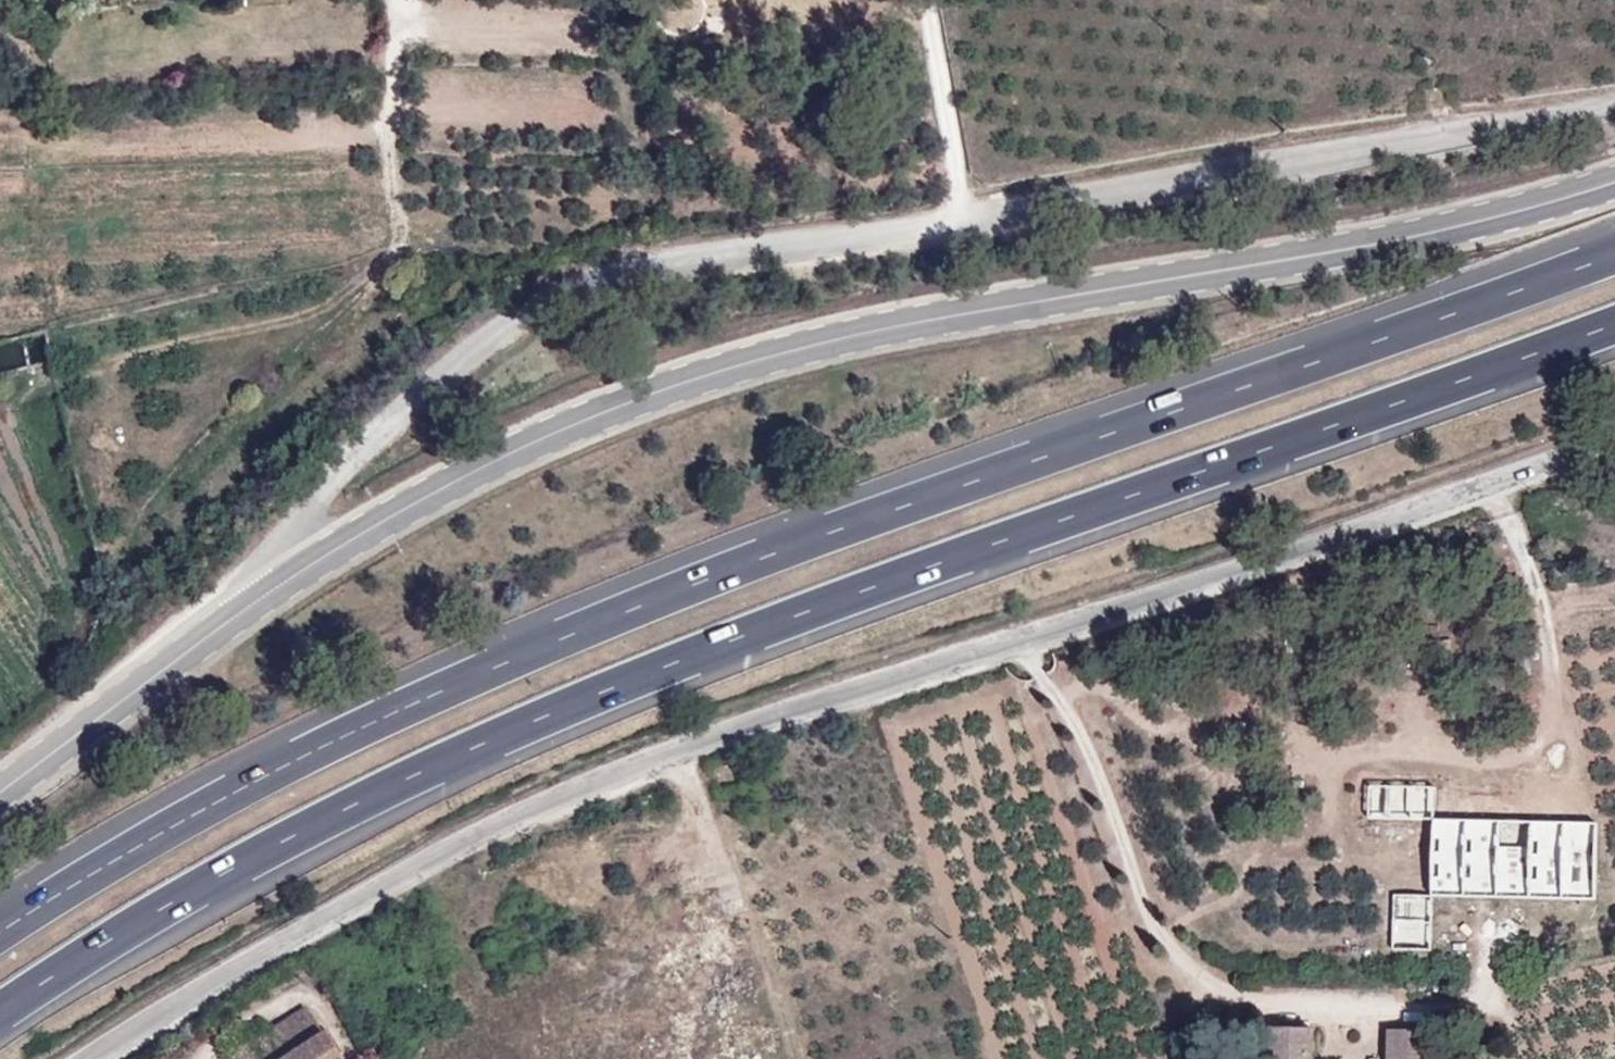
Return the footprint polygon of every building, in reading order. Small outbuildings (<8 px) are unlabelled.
[(1435,787),(1368,785),(1367,816),(1434,818),(1435,787)] [(1593,899),(1595,823),(1434,818),(1431,895),(1593,899)] [(1429,894),(1392,894),(1392,948),(1429,948),(1429,894)] [(287,1055),(323,1034),(306,1008),(271,1029),(287,1055)] [(1275,1029),(1274,1058),(1312,1058),(1313,1028),(1275,1028),(1275,1029)] [(228,1057),(229,1058),(339,1058),(323,1034),(287,1055),(271,1029),(228,1057)] [(1430,1032),(1392,1031),(1391,1058),(1429,1058),(1430,1032)]
